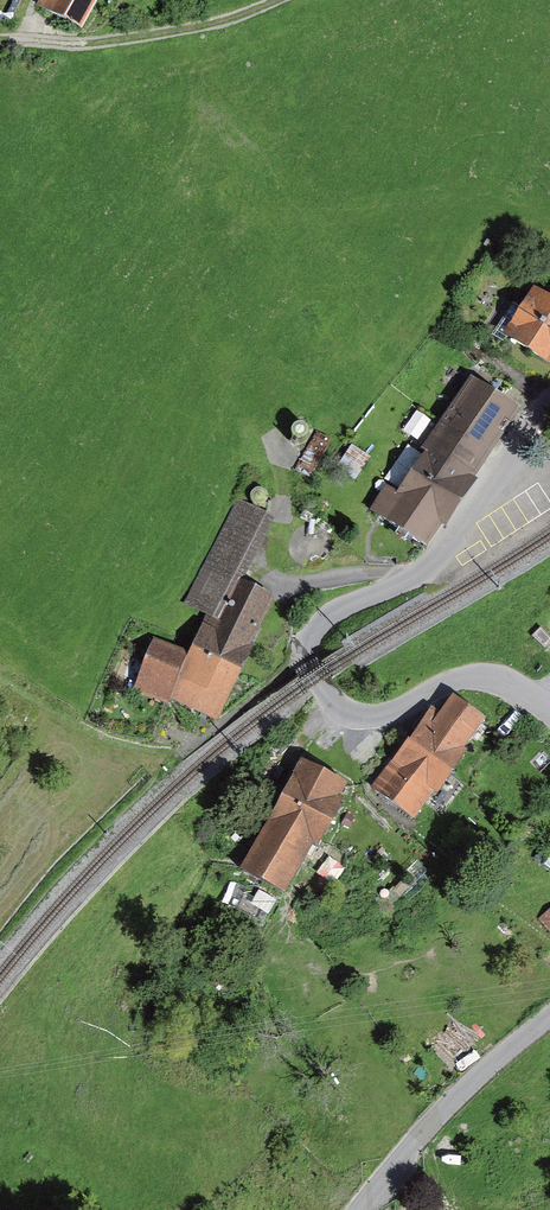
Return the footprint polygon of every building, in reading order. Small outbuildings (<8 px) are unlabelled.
[(36,4),(83,31),(100,0),(38,0),(36,4)] [(502,336),(549,366),(549,296),(534,286),(502,336)] [(386,491),(370,515),(427,553),(441,532),(446,535),(479,486),(476,484),(523,415),(471,380),(422,452),(427,456),(398,499),(386,491)] [(183,606),(220,626),(241,585),(275,520),(238,501),(183,606)] [(275,602),(241,585),(220,626),(216,636),(250,653),(275,602)] [(190,658),(156,642),(133,692),(168,709),(172,702),(218,724),(252,653),(250,653),(216,636),(204,630),(190,658)] [(441,705),(383,788),(420,814),(478,731),(441,705)] [(302,765),(240,876),(286,902),(348,791),(302,765)] [(542,914),(549,924),(549,908),(542,914)]
